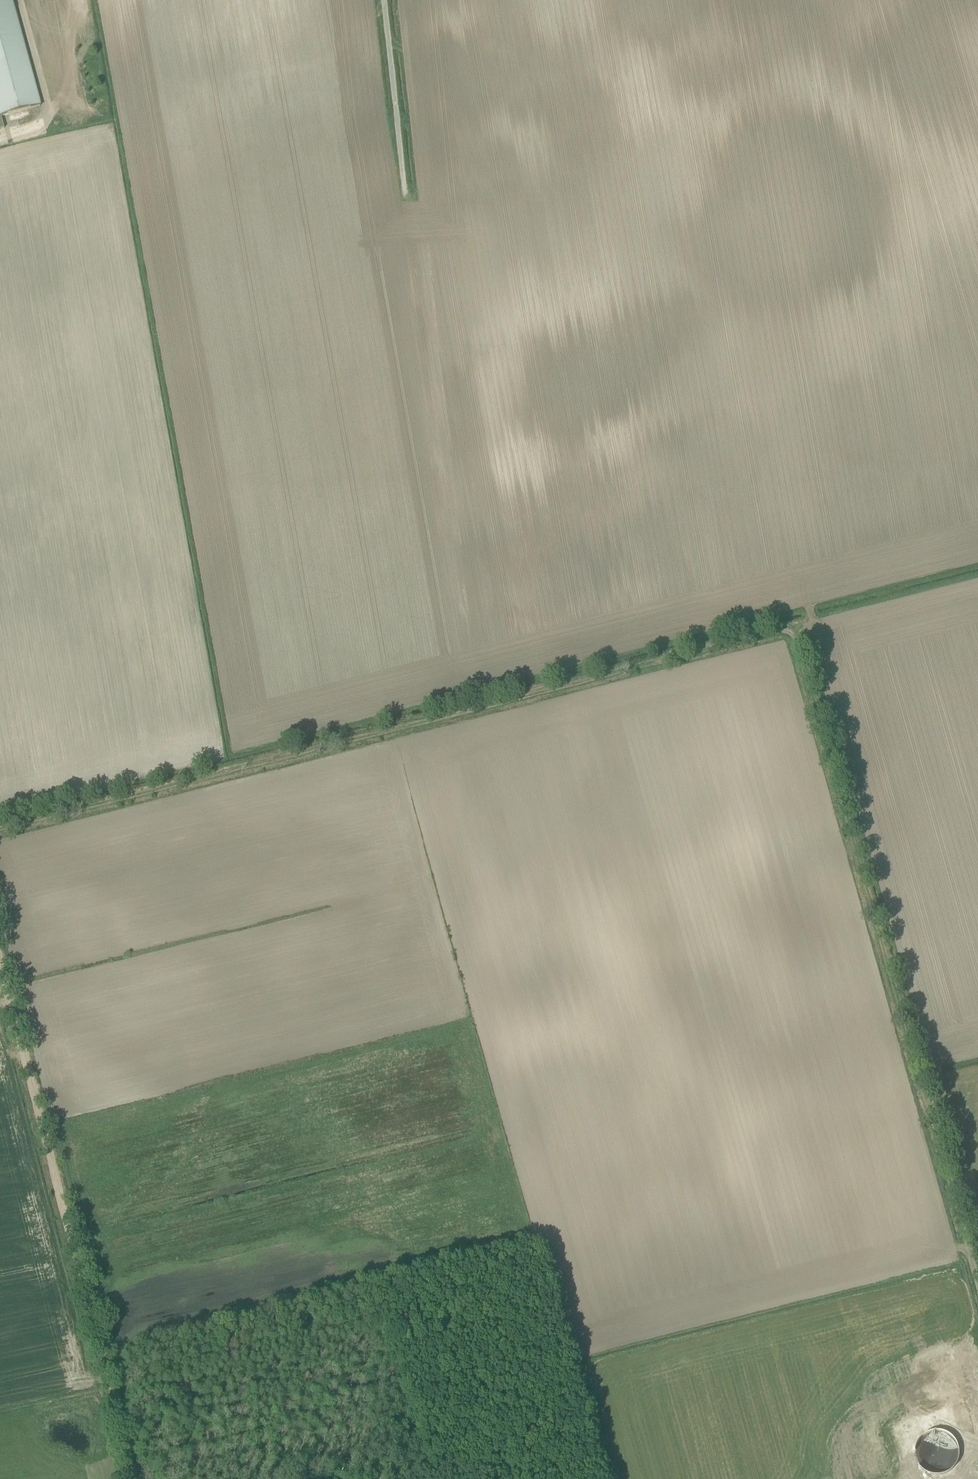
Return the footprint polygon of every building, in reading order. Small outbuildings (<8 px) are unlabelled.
[(4,128),(1,116),(40,106),(11,0),(0,0),(0,129),(4,128)] [(915,1438),(926,1477),(962,1466),(951,1427),(915,1438)]
